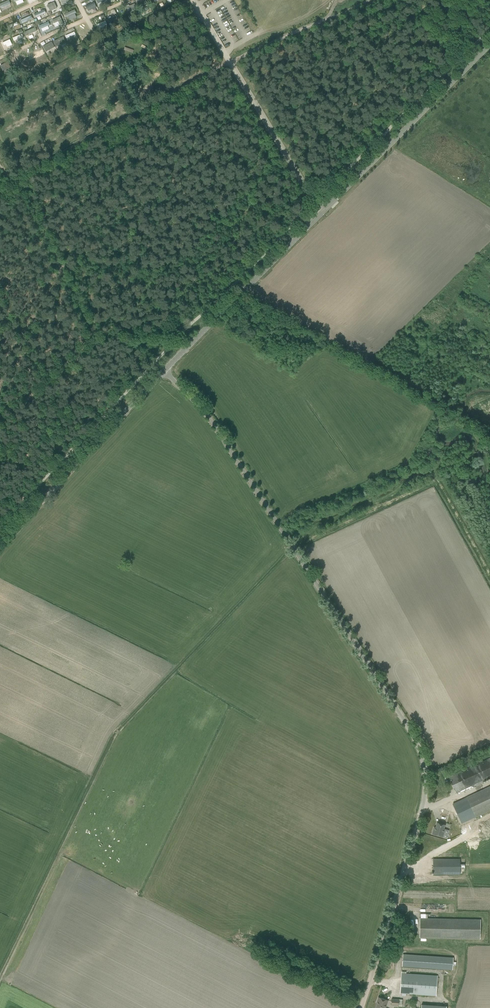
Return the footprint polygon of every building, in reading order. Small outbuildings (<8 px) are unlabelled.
[(136,3),(139,8),(147,4),(145,0),(142,0),(136,3)] [(54,2),(47,5),(50,11),(56,8),(54,2)] [(88,11),(97,8),(95,2),(86,5),(88,11)] [(134,4),(126,7),(129,13),(137,9),(134,4)] [(113,9),(110,11),(111,13),(107,15),(109,18),(116,14),(113,9)] [(98,29),(108,26),(104,14),(94,18),(98,29)] [(60,17),(52,20),(54,23),(58,21),(60,25),(63,24),(60,17)] [(24,32),(26,36),(37,31),(35,27),(24,32)] [(69,38),(66,39),(68,42),(76,38),(74,32),(68,35),(69,38)] [(16,42),(25,40),(23,34),(14,36),(16,42)] [(63,37),(54,41),(57,47),(66,43),(63,37)] [(5,49),(13,45),(10,39),(2,43),(5,49)] [(53,41),(43,45),(47,54),(56,50),(53,41)] [(0,65),(3,72),(11,69),(8,62),(0,65)] [(53,146),(60,143),(58,137),(51,140),(53,146)] [(456,793),(489,777),(489,758),(449,777),(456,793)] [(474,817),(489,810),(489,786),(465,798),(474,817)] [(433,830),(432,834),(443,837),(446,838),(447,834),(444,833),(443,833),(445,825),(437,823),(436,827),(435,831),(433,830)] [(433,874),(460,874),(460,859),(438,859),(433,859),(433,874)] [(419,938),(424,938),(480,939),(480,919),(441,919),(428,918),(428,914),(421,914),(421,918),(420,918),(419,938)] [(402,966),(407,967),(452,970),(453,958),(403,954),(402,966)] [(400,993),(436,996),(437,976),(402,973),(400,993)] [(388,1000),(378,997),(377,1002),(378,1002),(376,1007),(386,1007),(388,1000)]
